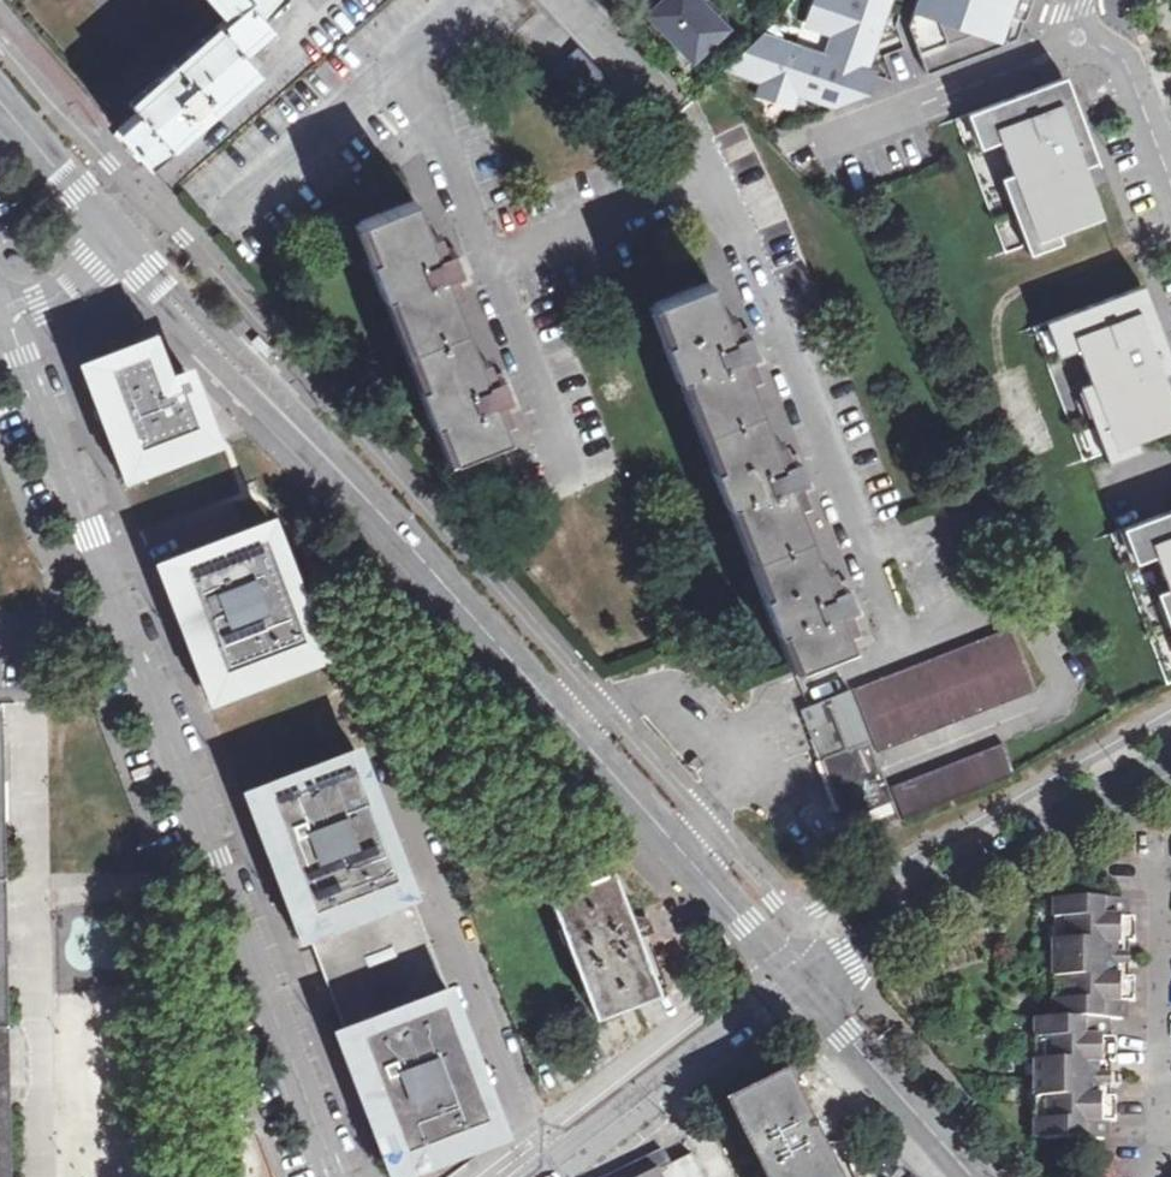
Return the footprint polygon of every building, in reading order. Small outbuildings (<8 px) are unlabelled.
[(113,130),(150,169),(259,72),(244,52),(269,24),(259,12),(275,0),(208,0),(219,13),(127,98),(140,110),(113,130)] [(721,0),(671,0),(657,12),(708,65),(748,27),(721,0)] [(896,0),(808,0),(797,41),(748,28),(735,74),(757,79),(755,90),(864,119),(896,0)] [(912,17),(925,21),(917,47),(927,74),(1018,40),(1031,0),(918,0),(912,17)] [(1063,78),(955,117),(1005,252),(1103,216),(1084,166),(1094,163),(1063,78)] [(414,192),(361,212),(374,250),(369,252),(382,289),(389,287),(421,376),(416,378),(429,418),(437,415),(450,451),(504,430),(499,415),(507,411),(503,399),(514,395),(502,363),(482,370),(450,283),(458,280),(454,267),(464,263),(454,232),(432,239),(414,192)] [(788,667),(843,647),(837,630),(845,628),(840,615),(852,611),(841,581),(820,588),(789,504),(796,501),(793,488),(804,484),(793,456),(773,462),(741,377),(749,374),(745,362),(756,357),(746,328),(726,336),(706,284),(652,304),(761,594),(755,596),(768,634),(775,632),(788,667)] [(1033,326),(1084,462),(1170,429),(1170,397),(1163,376),(1170,373),(1170,366),(1141,288),(1033,326)] [(255,335),(247,342),(264,360),(271,353),(255,335)] [(152,342),(91,364),(130,467),(211,437),(188,376),(168,384),(152,342)] [(1112,533),(1167,684),(1170,682),(1170,511),(1112,533)] [(269,525),(166,564),(214,690),(317,651),(269,525)] [(1017,639),(858,697),(881,759),(1042,702),(1017,639)] [(855,698),(805,717),(846,826),(895,807),(855,698)] [(1020,788),(1006,751),(893,791),(906,828),(1020,788)] [(356,753),(255,792),(307,928),(408,889),(356,753)] [(7,1029),(4,893),(3,878),(0,820),(0,1176),(12,1176),(7,1029)] [(609,872),(550,895),(594,1011),(653,989),(635,940),(651,934),(648,926),(636,921),(629,924),(609,872)] [(307,928),(346,1030),(447,991),(408,889),(307,928)] [(1122,1004),(1133,1002),(1134,978),(1127,978),(1103,977),(1104,943),(1128,943),(1132,943),(1134,918),(1122,918),(1122,900),(1053,900),(1053,1021),(1103,1022),(1121,1022),(1122,1004)] [(1127,978),(1128,943),(1104,943),(1103,977),(1127,978)] [(346,1030),(397,1165),(478,1134),(499,1126),(447,991),(346,1030)] [(1103,1038),(1103,1022),(1053,1021),(1036,1021),(1036,1122),(1116,1122),(1116,1098),(1111,1098),(1086,1097),(1086,1064),(1111,1064),(1115,1064),(1116,1038),(1103,1038)] [(1111,1098),(1111,1064),(1086,1064),(1086,1097),(1111,1098)] [(793,1079),(731,1107),(767,1176),(842,1176),(825,1144),(840,1136),(837,1129),(835,1125),(823,1121),(816,1125),(793,1079)] [(397,1165),(402,1176),(447,1176),(484,1150),(478,1134),(397,1165)] [(671,1165),(664,1151),(611,1176),(647,1176),(671,1165)] [(692,1154),(671,1165),(647,1176),(703,1176),(692,1154)]
